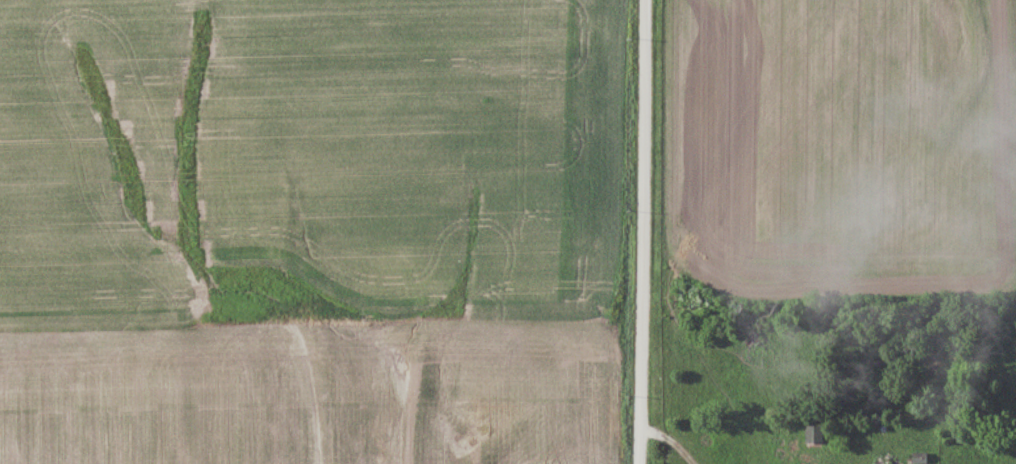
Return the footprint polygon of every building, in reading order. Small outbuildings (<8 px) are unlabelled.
[(802,444),(821,444),(821,425),(803,425),(802,444)] [(893,453),(893,458),(884,458),(884,463),(904,463),(904,453),(893,453)]
